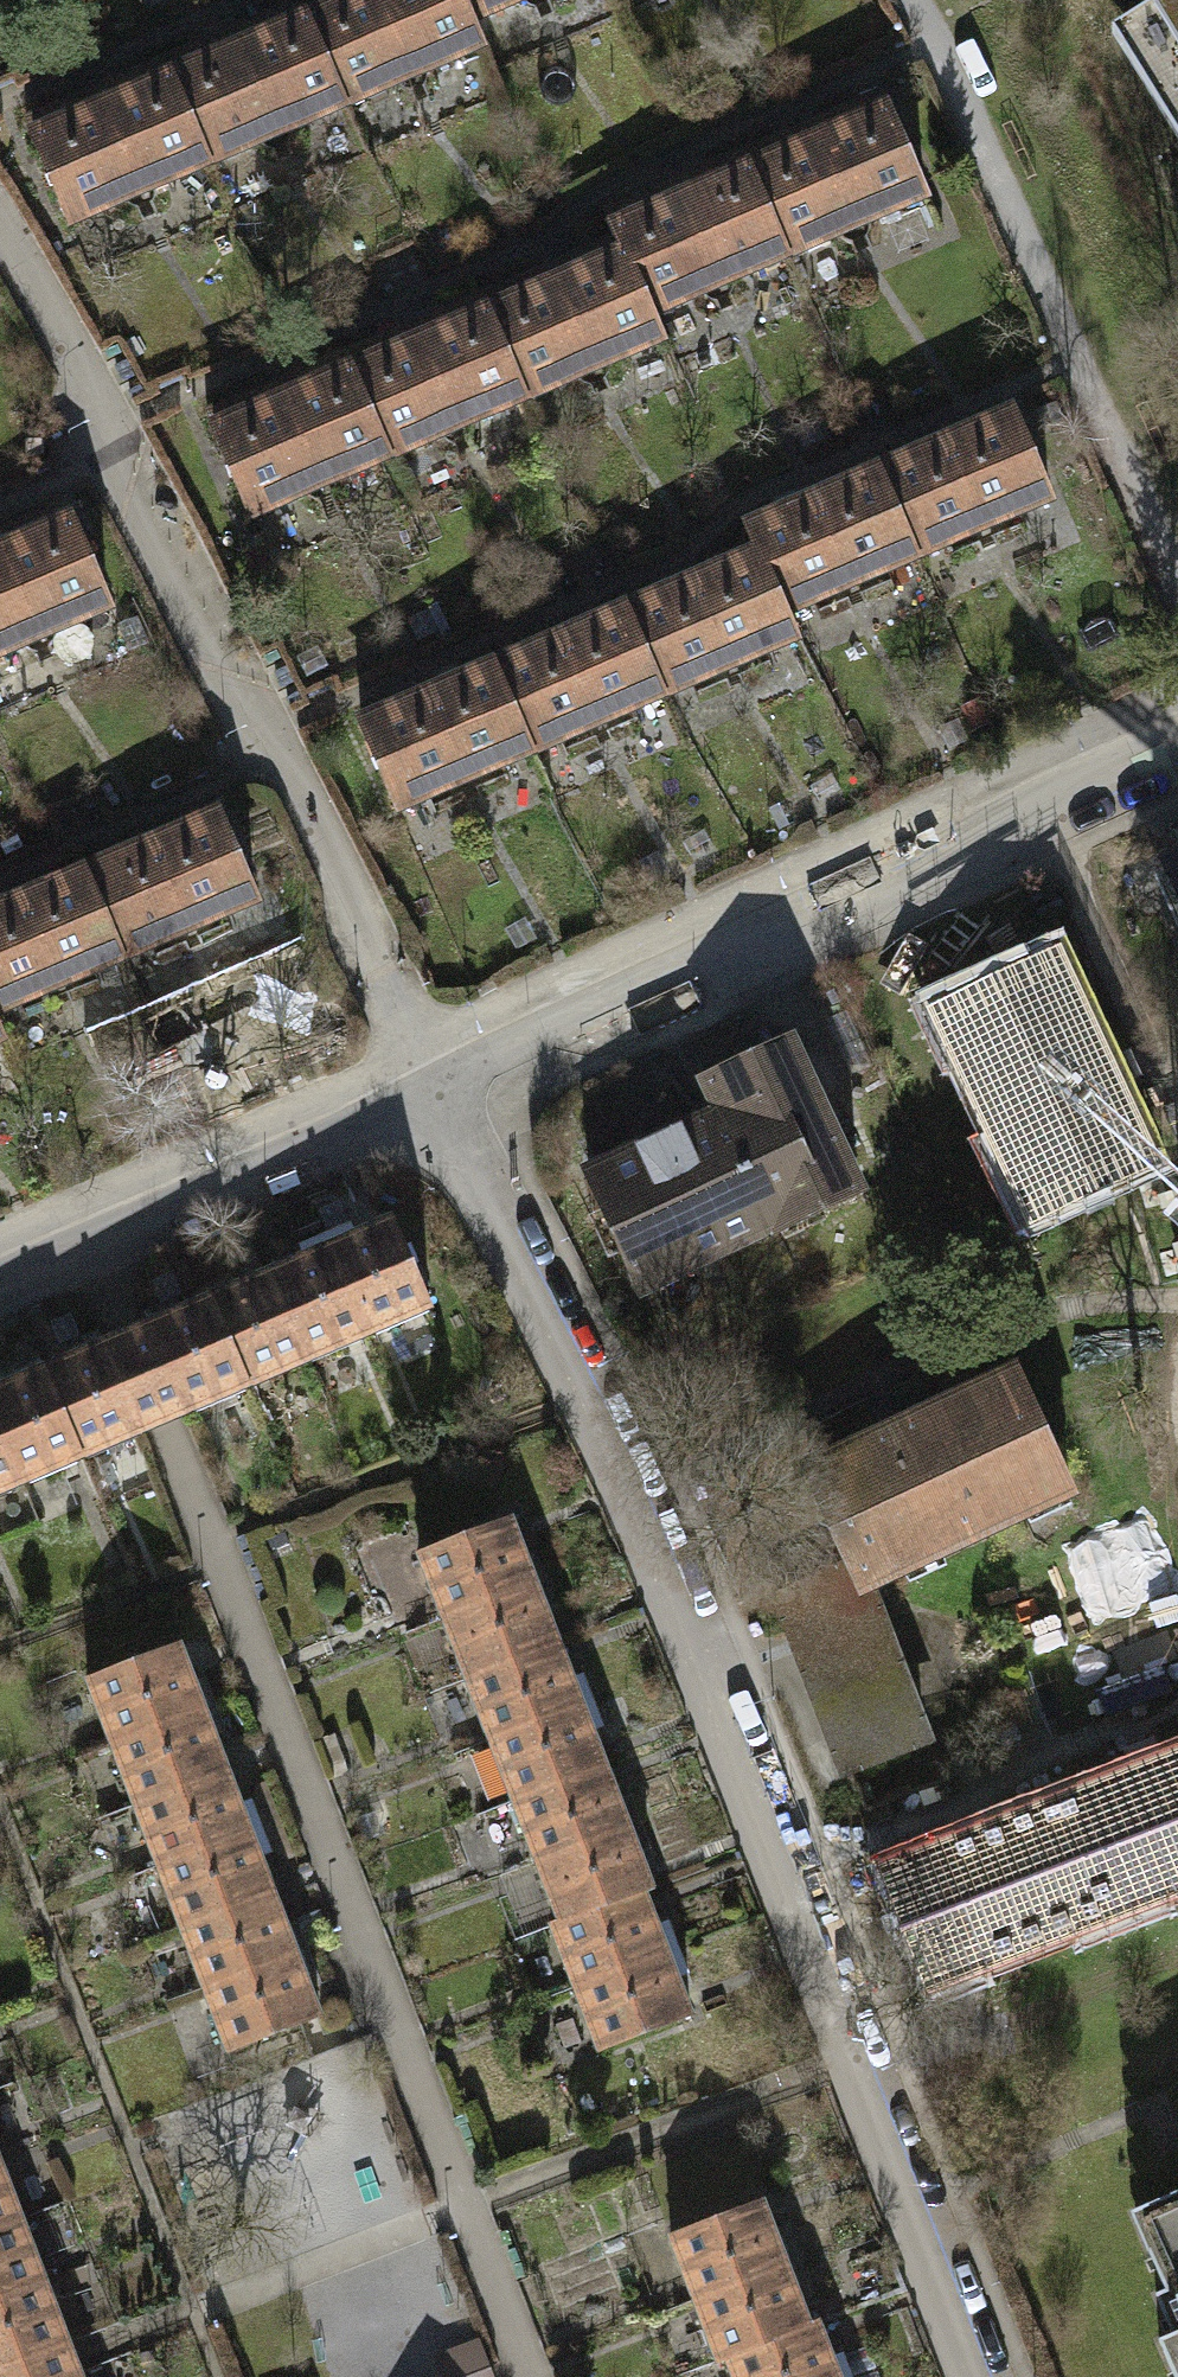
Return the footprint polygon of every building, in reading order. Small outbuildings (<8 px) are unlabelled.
[(407,74),(376,0),(308,0),(300,3),(341,102),(407,74)] [(407,74),(476,46),(465,18),(457,0),(376,0),(407,74)] [(507,0),(457,0),(465,18),(507,0)] [(1177,94),(1177,0),(1166,0),(1132,21),(1177,94)] [(300,3),(231,32),(272,131),(341,102),(300,3)] [(206,158),(272,131),(231,32),(165,60),(206,158)] [(165,60),(98,88),(139,186),(206,158),(165,60)] [(71,214),(139,186),(98,88),(30,116),(71,214)] [(881,96),(808,127),(850,225),(923,195),(881,96)] [(778,256),(850,225),(808,127),(737,157),(778,256)] [(737,157),(674,183),(716,282),(778,256),(737,157)] [(649,311),(716,282),(674,183),(607,212),(618,240),(649,311)] [(618,240),(547,270),(589,368),(660,338),(649,311),(618,240)] [(526,395),(589,368),(547,270),(484,297),(526,395)] [(484,297),(411,328),(452,426),(526,395),(484,297)] [(386,454),(452,426),(411,328),(344,356),(386,454)] [(344,356),(273,386),(315,484),(386,454),(344,356)] [(250,512),(315,484),(273,386),(208,413),(250,512)] [(1012,417),(945,445),(981,530),(1047,502),(1012,417)] [(916,557),(981,530),(945,445),(880,472),(916,557)] [(880,472),(810,501),(846,586),(916,557),(880,472)] [(785,612),(846,586),(810,501),(749,527),(760,553),(785,612)] [(0,530),(0,549),(36,633),(107,603),(64,503),(0,530)] [(36,633),(0,549),(0,648),(36,633)] [(760,553),(689,582),(725,668),(796,638),(785,612),(760,553)] [(663,693),(725,668),(689,582),(627,608),(663,693)] [(627,608),(559,637),(595,722),(663,693),(627,608)] [(529,750),(595,722),(559,637),(493,665),(529,750)] [(493,665),(429,691),(465,776),(529,750),(493,665)] [(393,807),(465,776),(429,691),(357,721),(393,807)] [(218,812),(149,843),(185,926),(255,896),(218,812)] [(119,955),(185,926),(149,843),(82,871),(119,955)] [(82,871),(17,900),(54,984),(119,955),(82,871)] [(54,984),(17,900),(0,907),(0,1007),(54,984)] [(1149,1163),(1052,958),(940,1011),(960,1052),(957,1053),(1034,1217),(1149,1163)] [(787,1042),(705,1080),(721,1114),(706,1121),(705,1119),(588,1174),(641,1288),(773,1227),(775,1231),(857,1193),(787,1042)] [(421,1309),(383,1219),(119,1330),(0,1380),(0,1485),(151,1422),(421,1309)] [(1066,1488),(1014,1376),(809,1470),(853,1565),(863,1585),(866,1584),(1028,1509),(1026,1506),(1066,1488)] [(500,1517),(412,1550),(549,1918),(540,1921),(588,2049),(680,2015),(634,1893),(640,1891),(500,1517)] [(863,1585),(853,1565),(782,1599),(847,1769),(925,1740),(866,1584),(863,1585)] [(84,1674),(107,1737),(203,1702),(181,1639),(84,1674)] [(107,1737),(129,1800),(226,1765),(203,1702),(107,1737)] [(1117,1908),(1177,1884),(1177,1758),(1074,1798),(1117,1908)] [(129,1800),(152,1863),(249,1828),(226,1765),(129,1800)] [(1117,1908),(1074,1798),(887,1871),(929,1979),(971,1963),(971,1964),(1117,1908)] [(152,1863),(175,1926),(272,1891),(249,1828),(152,1863)] [(175,1926),(198,1989),(295,1954),(272,1891),(175,1926)] [(198,1989),(221,2052),(317,2017),(295,1954),(198,1989)] [(14,2230),(0,2191),(0,2235),(14,2230)] [(1146,2207),(1162,2244),(1148,2250),(1166,2290),(1155,2295),(1172,2333),(1159,2339),(1176,2376),(1177,2376),(1177,2193),(1146,2207)] [(684,2297),(776,2260),(751,2199),(660,2235),(684,2297)] [(38,2293),(14,2230),(0,2235),(0,2307),(38,2293)] [(801,2322),(776,2260),(684,2297),(709,2358),(714,2356),(801,2322)] [(61,2356),(58,2349),(38,2293),(0,2307),(0,2376),(4,2376),(61,2356)] [(723,2376),(828,2376),(806,2320),(801,2322),(714,2356),(723,2376)] [(447,2376),(496,2376),(483,2341),(439,2357),(447,2376)] [(61,2356),(4,2376),(68,2376),(61,2356)]
